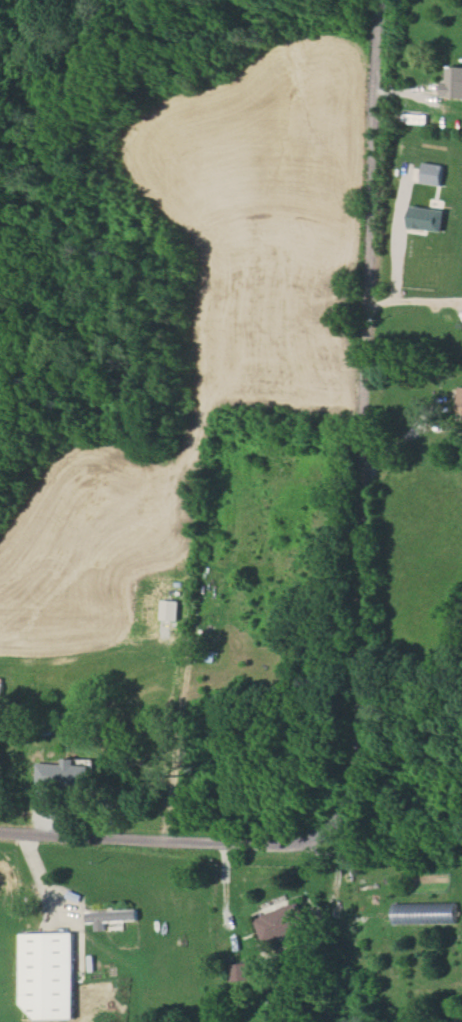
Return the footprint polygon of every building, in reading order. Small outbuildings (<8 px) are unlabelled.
[(448,66),(447,81),(443,80),(442,97),(461,98),(461,67),(448,66)] [(441,185),(443,165),(423,163),(421,183),(441,185)] [(442,231),(444,209),(411,206),(409,228),(442,231)] [(159,620),(177,620),(178,601),(160,600),(159,620)] [(67,764),(36,763),(36,787),(91,788),(91,765),(67,765),(67,764)] [(254,918),(263,944),(308,928),(300,902),(254,918)] [(138,921),(137,909),(86,912),(86,923),(95,923),(95,931),(106,930),(105,922),(138,921)] [(76,1019),(74,932),(20,934),(22,1010),(37,1010),(37,1020),(76,1019)] [(231,984),(252,981),(250,962),(229,965),(231,984)]
